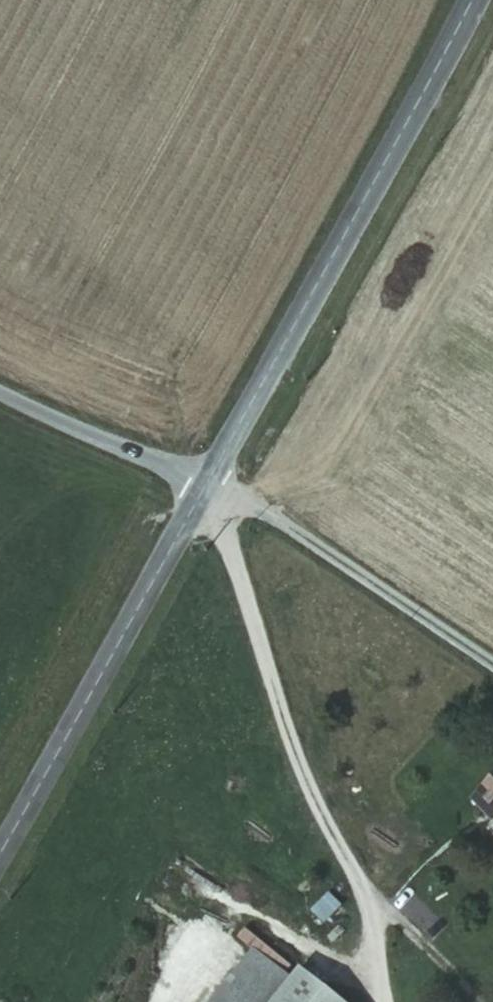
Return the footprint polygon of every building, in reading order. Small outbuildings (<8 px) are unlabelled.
[(478,800),(492,814),(492,783),(478,800)] [(327,921),(342,908),(331,896),(317,910),(327,921)] [(293,971),(256,943),(213,1001),(270,1001),(293,971)] [(270,1001),(355,1001),(356,1000),(301,959),(293,971),(270,1001)]
